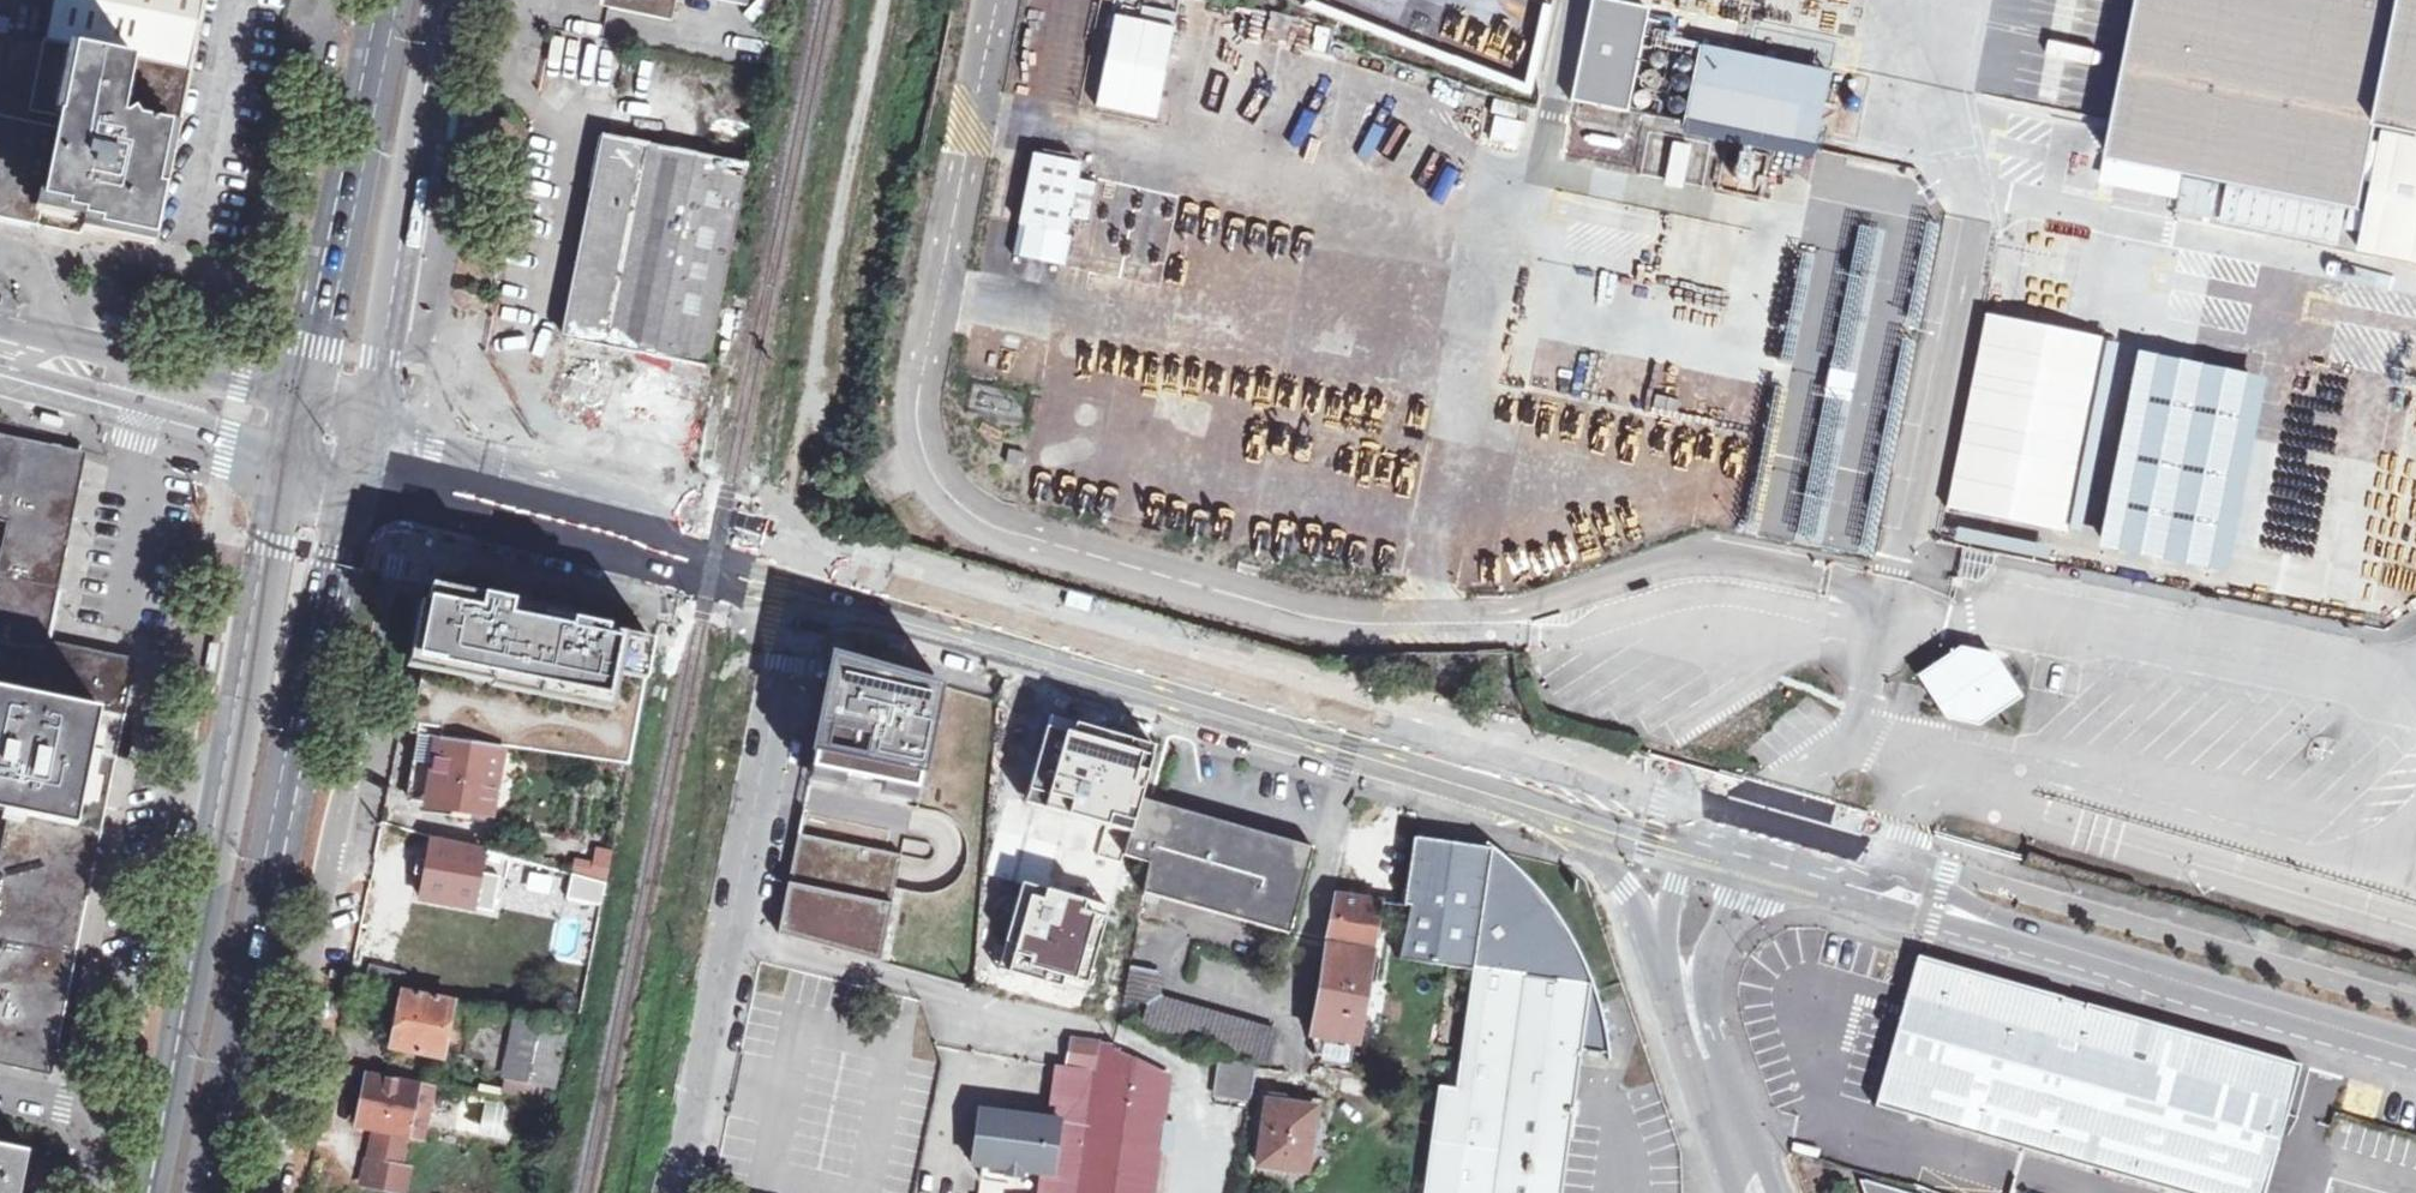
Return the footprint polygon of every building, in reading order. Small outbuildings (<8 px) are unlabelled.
[(62,114),(58,130),(0,119),(0,216),(25,221),(81,232),(84,223),(155,239),(183,109),(205,0),(56,0),(33,108),(62,114)] [(604,7),(677,22),(681,0),(606,0),(604,7)] [(1302,7),(1359,26),(1368,0),(1305,0),(1302,7)] [(1626,0),(1595,0),(1576,96),(1631,107),(1652,5),(1626,0)] [(2110,155),(2364,204),(2381,119),(2415,125),(2415,0),(2141,0),(2110,155)] [(1182,11),(1146,4),(1144,18),(1179,25),(1182,11)] [(1161,116),(1179,25),(1144,18),(1118,13),(1101,104),(1161,116)] [(1818,145),(1832,73),(1706,49),(1691,119),(1818,145)] [(1495,116),(1490,139),(1518,146),(1523,122),(1495,116)] [(2389,130),(2364,249),(2415,259),(2415,136),(2389,130)] [(594,206),(580,275),(724,304),(749,165),(607,137),(594,206)] [(1679,181),(1687,143),(1670,139),(1662,178),(1679,181)] [(1083,179),(1087,162),(1039,152),(1025,223),(1071,232),(1074,215),(1092,218),(1100,182),(1083,179)] [(1882,229),(1852,224),(1813,427),(1843,433),(1882,229)] [(1025,225),(1019,254),(1070,264),(1076,235),(1025,225)] [(710,370),(724,304),(580,275),(566,339),(710,370)] [(1988,315),(1948,509),(2063,532),(2103,339),(1988,315)] [(1890,443),(1914,340),(1897,336),(1873,439),(1890,443)] [(2247,375),(2135,353),(2097,547),(2209,568),(2247,375)] [(38,413),(35,423),(60,429),(63,419),(38,413)] [(9,521),(0,569),(0,810),(8,812),(0,853),(0,1065),(45,1075),(130,663),(41,645),(80,459),(0,443),(0,519),(9,521)] [(1021,465),(1025,451),(1011,449),(1008,462),(1021,465)] [(515,610),(516,604),(443,590),(425,685),(416,734),(427,735),(507,747),(635,766),(659,642),(610,632),(611,629),(515,610)] [(1964,654),(1926,678),(1947,712),(1983,719),(2021,696),(1996,660),(1964,654)] [(831,740),(824,738),(818,768),(921,791),(934,720),(932,720),(938,689),(933,688),(934,683),(847,657),(846,660),(841,658),(836,690),(833,690),(828,720),(835,721),(831,740)] [(1147,756),(1064,731),(1041,808),(1105,826),(1125,832),(1147,756)] [(422,768),(417,801),(495,812),(507,747),(427,735),(422,768)] [(1154,864),(1148,894),(1162,898),(1293,934),(1317,848),(1145,799),(1129,856),(1154,864)] [(1125,832),(1105,826),(1097,853),(1117,859),(1125,832)] [(906,857),(803,834),(796,868),(802,870),(791,917),(785,916),(782,934),(883,963),(906,857)] [(1585,1052),(1614,1056),(1577,940),(1496,847),(1496,848),(1419,837),(1408,905),(1416,906),(1405,957),(1479,969),(1461,1089),(1445,1087),(1430,1192),(1565,1192),(1585,1052)] [(505,877),(485,874),(489,853),(437,843),(431,870),(425,900),(478,910),(479,908),(498,912),(505,877)] [(618,852),(606,850),(602,872),(613,875),(618,852)] [(612,883),(577,875),(572,899),(607,907),(612,883)] [(1055,983),(1057,975),(1086,983),(1107,907),(1045,890),(1042,899),(1030,896),(1010,970),(1055,983)] [(1159,908),(1162,898),(1148,894),(1128,996),(1154,1002),(1150,1028),(1274,1061),(1283,1028),(1165,996),(1179,924),(1159,908)] [(1336,919),(1333,919),(1314,1033),(1360,1042),(1386,901),(1340,896),(1336,919)] [(2141,1018),(1925,956),(1898,1048),(1937,1120),(2187,1192),(2271,1192),(2295,1115),(2255,1102),(2234,1087),(2218,1065),(2210,1053),(2196,1043),(2189,1040),(2139,1025),(2141,1018)] [(511,1079),(554,1087),(565,1029),(454,1007),(455,1004),(405,994),(401,1012),(391,1010),(389,1021),(388,1030),(398,1032),(394,1050),(444,1060),(445,1055),(489,1063),(486,1074),(511,1079)] [(2296,1062),(2141,1018),(2139,1025),(2189,1040),(2196,1043),(2210,1053),(2218,1065),(2234,1087),(2255,1102),(2295,1115),(2305,1079),(2296,1062)] [(1102,1043),(1072,1039),(1068,1068),(1097,1073),(1102,1043)] [(1097,1073),(1082,1192),(1158,1192),(1174,1075),(1139,1059),(1117,1053),(1118,1046),(1102,1043),(1097,1073)] [(1881,1105),(1937,1120),(1898,1048),(1886,1090),(1891,1100),(1881,1105)] [(1225,1062),(1221,1094),(1250,1098),(1254,1066),(1225,1062)] [(2296,1062),(2305,1079),(2309,1066),(2296,1062)] [(1068,1068),(1059,1067),(1051,1122),(983,1113),(976,1166),(1044,1175),(1042,1192),(1082,1192),(1097,1073),(1068,1068)] [(413,1137),(423,1086),(372,1075),(362,1126),(381,1131),(378,1141),(410,1147),(413,1137)] [(509,1087),(553,1095),(554,1087),(511,1079),(509,1087)] [(437,1089),(423,1086),(413,1137),(427,1140),(437,1089)] [(553,1095),(509,1087),(508,1094),(551,1103),(553,1095)] [(1886,1090),(1881,1105),(1891,1100),(1886,1090)] [(1325,1108),(1271,1099),(1262,1164),(1310,1171),(1316,1128),(1323,1129),(1325,1108)] [(374,1161),(406,1168),(410,1147),(378,1141),(374,1161)] [(31,1151),(0,1144),(0,1192),(21,1192),(31,1151)] [(374,1161),(369,1186),(403,1192),(410,1192),(415,1170),(406,1168),(374,1161)] [(1867,1179),(1872,1192),(1915,1192),(1867,1179)] [(1978,1182),(1977,1192),(2071,1192),(1978,1182)]
